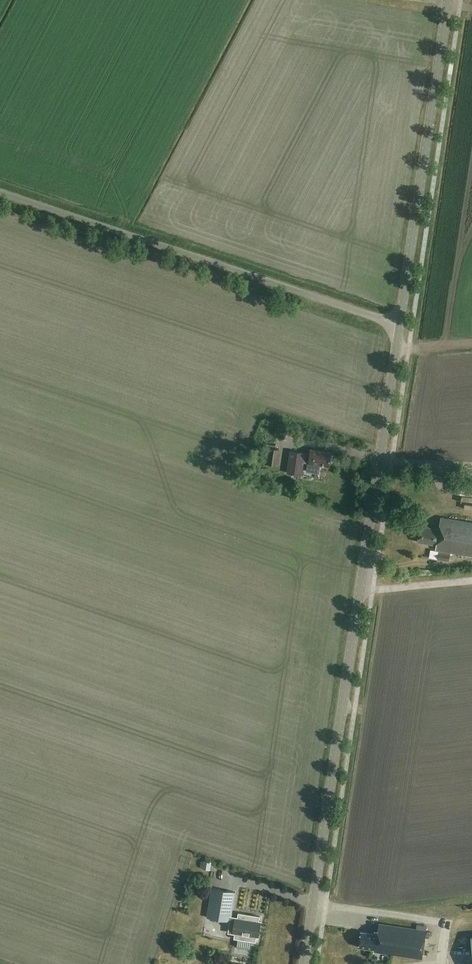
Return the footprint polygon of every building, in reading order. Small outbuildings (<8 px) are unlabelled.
[(280,450),(266,447),(263,463),(276,466),(280,450)] [(332,453),(310,449),(309,454),(291,451),(287,473),(302,476),(304,462),(329,466),(332,453)] [(441,517),(439,528),(420,525),(417,542),(436,545),(436,550),(439,551),(438,559),(449,561),(451,552),(471,556),(471,522),(441,517)] [(238,913),(238,918),(232,917),(236,892),(212,888),(207,917),(231,921),(229,932),(235,933),(234,938),(256,942),(256,941),(257,937),(259,937),(261,921),(259,921),(260,917),(260,916),(238,913)] [(426,931),(378,924),(377,934),(361,932),(358,947),(375,949),(374,952),(422,959),(426,931)]
